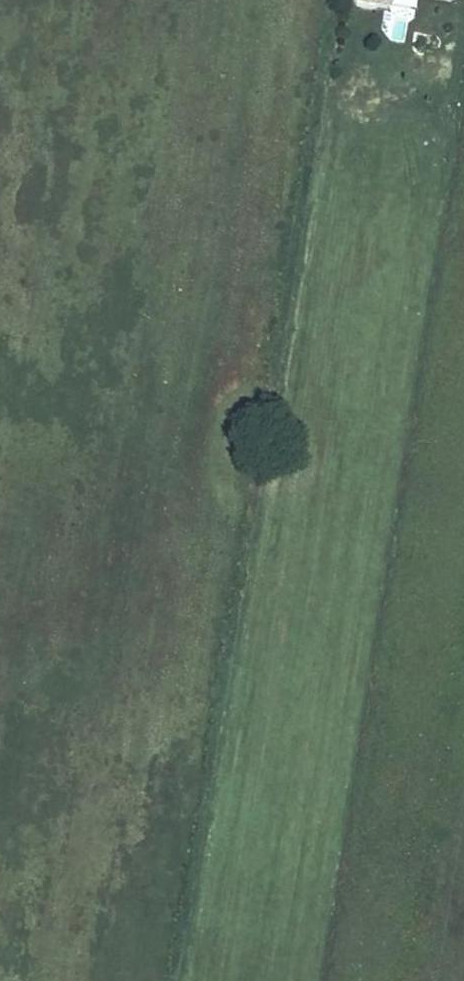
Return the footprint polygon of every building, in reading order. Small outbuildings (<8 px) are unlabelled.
[(353,3),(392,9),(393,0),(353,0),(353,3)]
